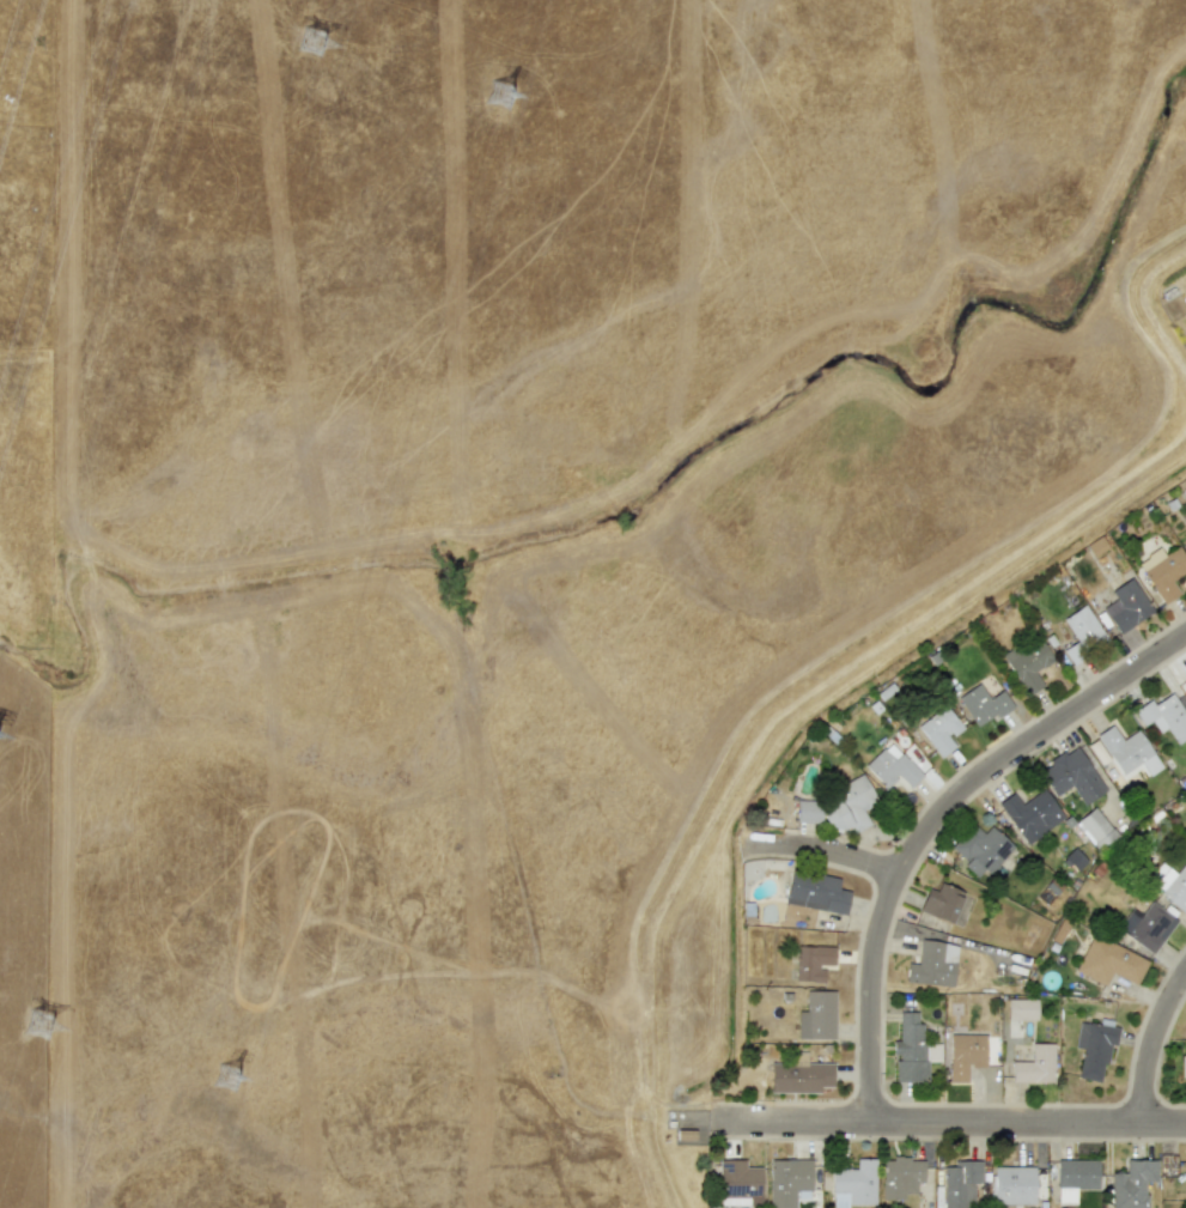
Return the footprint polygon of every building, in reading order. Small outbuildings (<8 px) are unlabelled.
[(1185,571),(1185,560),(1179,546),(1162,554),(1160,550),(1137,561),(1161,605),(1179,595),(1170,579),(1185,571)] [(1109,590),(1115,600),(1102,608),(1118,633),(1152,612),(1131,577),(1109,590)] [(1063,619),(1081,648),(1075,652),(1078,658),(1107,639),(1084,605),(1063,619)] [(1042,686),(1034,672),(1052,661),(1036,636),(1002,656),(1026,696),(1042,686)] [(957,697),(975,728),(1011,706),(1002,690),(987,698),(979,684),(957,697)] [(1158,733),(1166,728),(1175,743),(1185,737),(1185,716),(1172,693),(1152,704),(1150,699),(1133,710),(1143,726),(1151,721),(1158,733)] [(955,747),(949,737),(962,728),(945,705),(917,726),(939,758),(955,747)] [(1120,776),(1141,763),(1149,776),(1161,767),(1137,729),(1120,740),(1111,726),(1095,735),(1120,776)] [(922,775),(888,742),(864,767),(886,789),(898,776),(910,788),(922,775)] [(1070,787),(1083,806),(1105,790),(1075,745),(1048,763),(1050,765),(1039,772),(1056,796),(1070,787)] [(1011,793),(997,805),(1027,845),(1065,817),(1042,788),(1021,805),(1011,793)] [(1117,836),(1094,807),(1075,822),(1096,851),(1117,836)] [(984,833),(972,822),(949,850),(979,875),(983,870),(990,875),(1014,846),(990,826),(984,833)] [(1175,873),(1161,861),(1144,881),(1184,913),(1185,911),(1185,861),(1175,873)] [(849,891),(837,890),(838,881),(789,874),(784,905),(845,913),(849,891)] [(918,911),(959,928),(969,902),(961,897),(962,893),(938,884),(935,892),(927,888),(918,911)] [(1176,918),(1150,902),(1141,915),(1131,907),(1117,929),(1152,954),(1176,918)] [(1111,972),(1136,984),(1147,960),(1091,934),(1074,971),(1105,985),(1111,972)] [(951,987),(956,945),(919,940),(917,964),(907,963),(905,982),(951,987)] [(834,947),(795,946),(793,981),(822,982),(823,966),(833,967),(834,947)] [(834,991),(805,990),(804,1039),(833,1039),(834,991)] [(1036,1000),(1006,998),(1006,1020),(1035,1020),(1036,1000)] [(1077,1079),(1101,1082),(1108,1045),(1115,1046),(1118,1028),(1078,1021),(1074,1048),(1082,1049),(1077,1079)] [(948,1082),(967,1082),(967,1066),(985,1067),(985,1034),(949,1034),(948,1082)] [(1032,1043),(1030,1062),(1011,1062),(1010,1082),(1053,1082),(1053,1044),(1032,1043)] [(770,1092),(820,1093),(820,1087),(831,1087),(832,1063),(805,1063),(805,1054),(790,1054),(790,1062),(770,1062),(770,1092)] [(760,1167),(744,1167),(744,1159),(718,1160),(719,1206),(761,1204),(760,1167)] [(810,1159),(768,1160),(769,1207),(795,1207),(793,1190),(810,1190),(810,1159)] [(856,1170),(832,1168),(831,1206),(875,1207),(875,1159),(856,1159),(856,1170)] [(923,1183),(923,1159),(882,1159),(881,1200),(904,1200),(904,1194),(916,1194),(917,1183),(923,1183)] [(1056,1204),(1076,1204),(1076,1188),(1097,1189),(1097,1160),(1057,1159),(1056,1204)] [(1148,1182),(1156,1182),(1157,1160),(1125,1159),(1125,1173),(1111,1172),(1109,1207),(1147,1207),(1148,1182)] [(980,1160),(953,1161),(953,1166),(942,1167),(943,1207),(973,1207),(972,1183),(980,1183),(980,1160)] [(1034,1204),(1034,1166),(993,1167),(993,1204),(1034,1204)]
